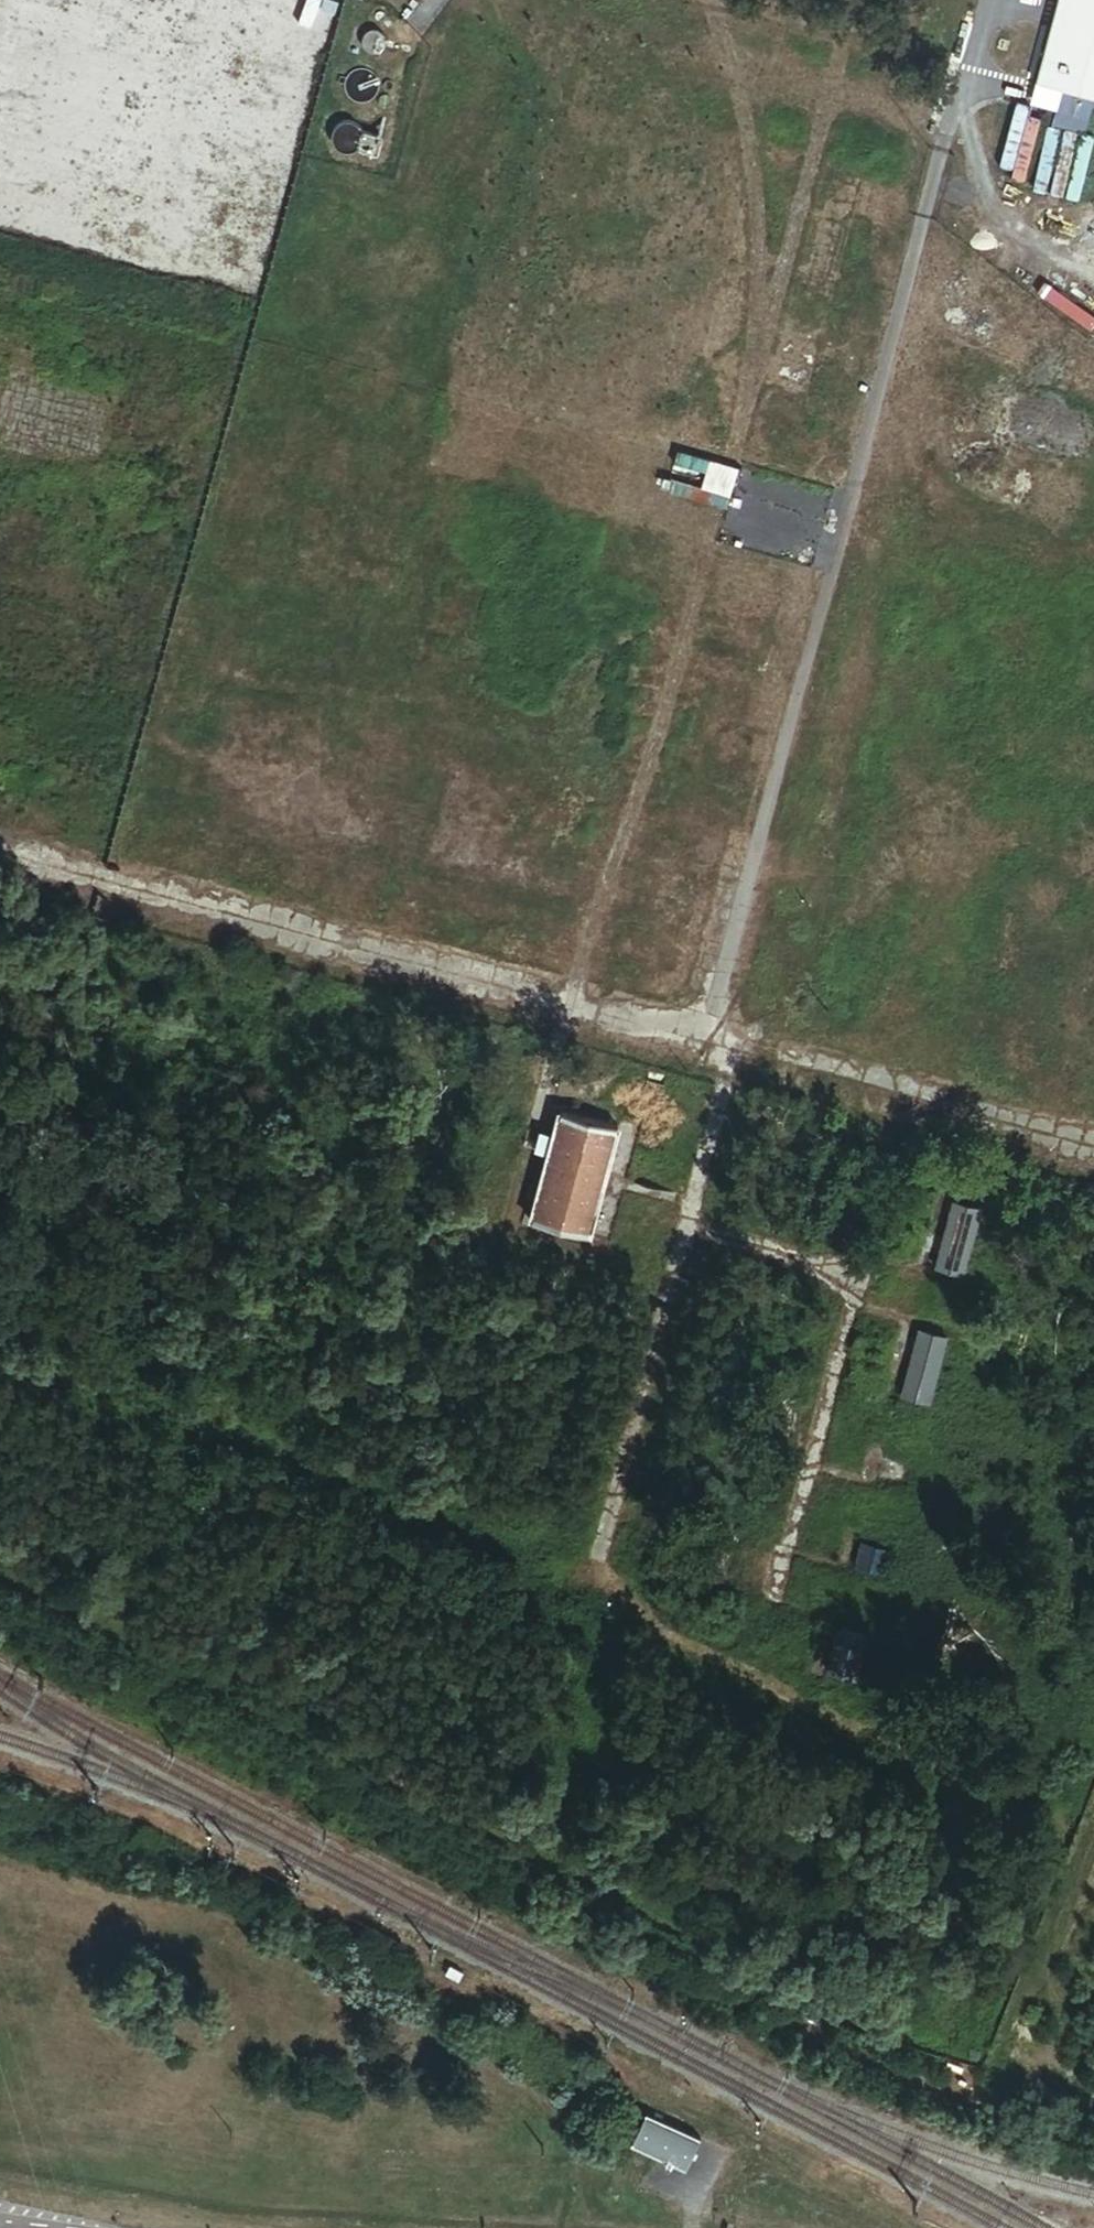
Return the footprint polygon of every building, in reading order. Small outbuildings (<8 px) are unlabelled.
[(1093,98),(1093,0),(1057,0),(1035,82),(1093,98)] [(1082,175),(1070,237),(1093,242),(1093,177),(1082,175)] [(1093,356),(1093,331),(1073,325),(1054,387),(1082,396),(1093,356)] [(734,491),(740,465),(709,458),(703,484),(734,491)] [(584,1235),(612,1129),(558,1114),(530,1220),(584,1235)] [(958,1273),(975,1209),(951,1202),(934,1267),(958,1273)] [(925,1402),(941,1336),(917,1330),(901,1396),(925,1402)] [(903,1489),(909,1464),(882,1457),(876,1482),(903,1489)] [(881,1573),(887,1550),(861,1543),(855,1567),(881,1573)] [(852,1678),(864,1637),(837,1629),(826,1671),(852,1678)] [(702,2142),(648,2116),(634,2145),(688,2171),(702,2142)]
